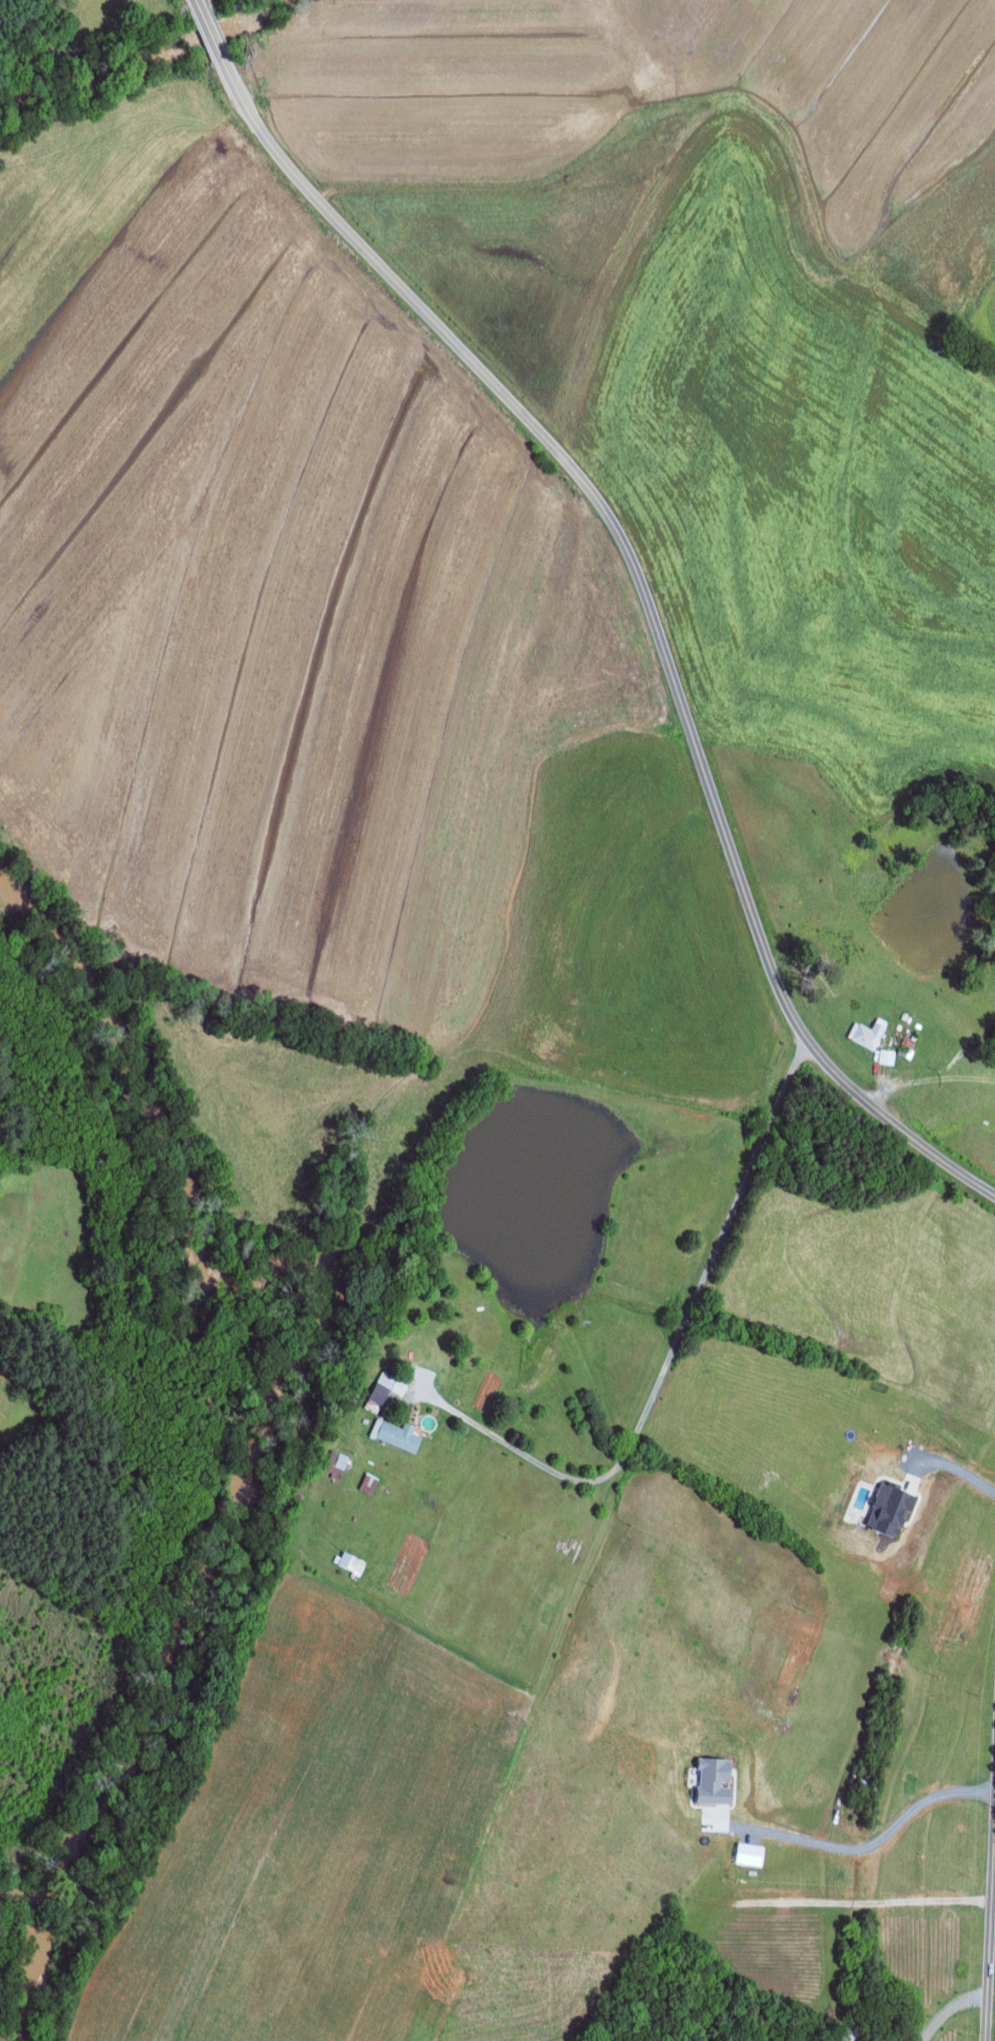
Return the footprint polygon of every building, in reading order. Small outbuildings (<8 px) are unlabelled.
[(872,1029),(856,1021),(848,1038),(874,1051),(887,1026),(877,1020),(872,1029)] [(895,1051),(880,1049),(878,1062),(894,1064),(895,1051)] [(390,1390),(403,1396),(410,1382),(382,1370),(369,1399),(383,1405),(390,1390)] [(370,1436),(416,1454),(423,1437),(413,1433),(416,1426),(406,1421),(403,1428),(377,1417),(370,1436)] [(323,1470),(331,1473),(330,1478),(339,1481),(348,1456),(331,1450),(323,1470)] [(360,1490),(374,1495),(380,1477),(366,1473),(360,1490)] [(916,1494),(881,1482),(866,1526),(894,1536),(897,1527),(904,1529),(916,1494)] [(698,1803),(733,1804),(734,1784),(732,1784),(733,1758),(701,1757),(698,1803)]
